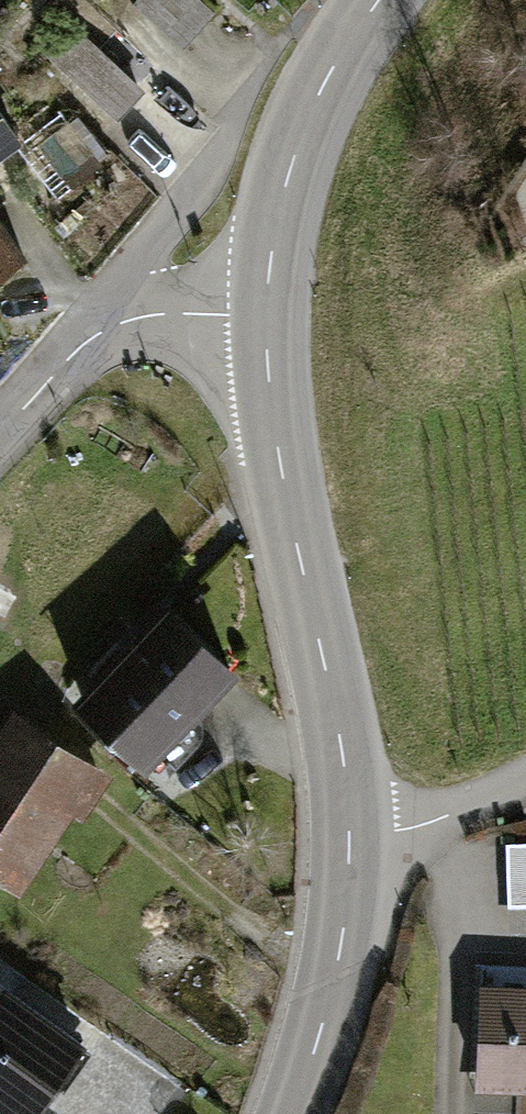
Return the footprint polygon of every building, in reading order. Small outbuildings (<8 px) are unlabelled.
[(183,45),(215,12),(203,0),(136,0),(183,45)] [(68,17),(41,48),(117,117),(145,86),(68,17)] [(22,135),(0,105),(0,151),(22,135)] [(26,249),(0,213),(0,268),(26,249)] [(236,659),(165,593),(71,693),(142,759),(236,659)] [(0,723),(0,874),(19,885),(98,759),(11,705),(0,723)] [(498,839),(500,923),(525,923),(525,839),(498,839)] [(472,981),(467,1101),(512,1103),(512,1113),(525,1113),(525,983),(472,981)] [(82,1048),(0,989),(0,1113),(34,1113),(82,1048)]
